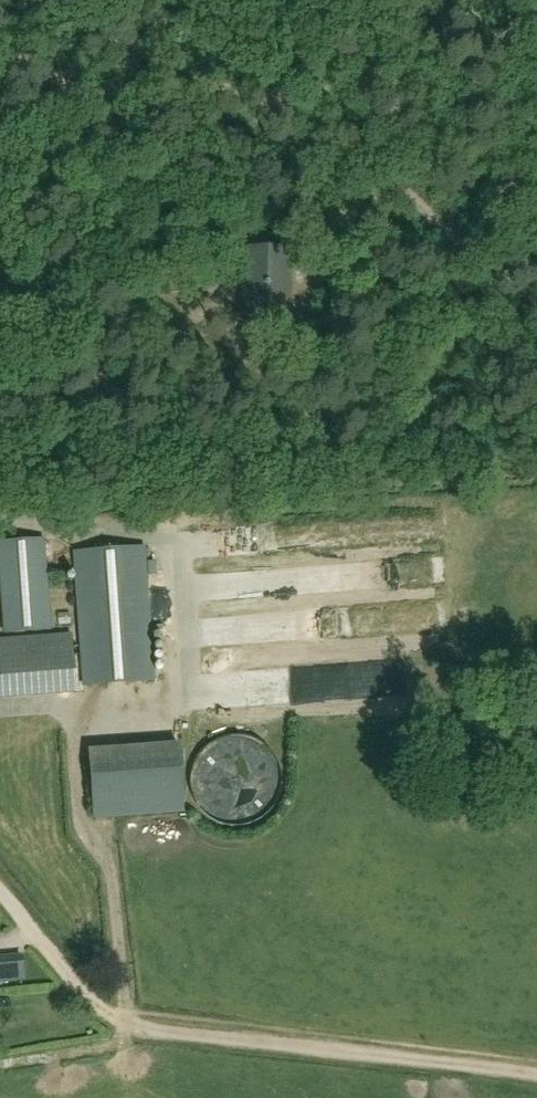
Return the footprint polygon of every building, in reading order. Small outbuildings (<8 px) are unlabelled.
[(245,248),(242,316),(286,318),(289,250),(245,248)] [(208,265),(193,289),(208,298),(223,275),(208,265)] [(41,539),(0,542),(0,565),(5,633),(48,630),(41,539)] [(153,680),(143,547),(74,552),(84,686),(153,680)] [(80,693),(77,645),(0,650),(0,698),(80,693)] [(327,708),(319,677),(296,682),(304,713),(327,708)] [(248,824),(255,822),(262,818),(271,810),(275,803),(279,796),(281,788),(281,777),(280,769),(277,761),(271,751),(265,746),(259,741),(252,738),(244,736),(236,735),(224,737),(217,739),(210,743),(204,748),(197,758),(193,765),(191,772),(191,784),(192,792),(195,800),(199,806),(204,812),(210,818),(220,823),(232,826),(240,826),(248,824)] [(89,751),(94,817),(183,811),(179,745),(89,751)]
